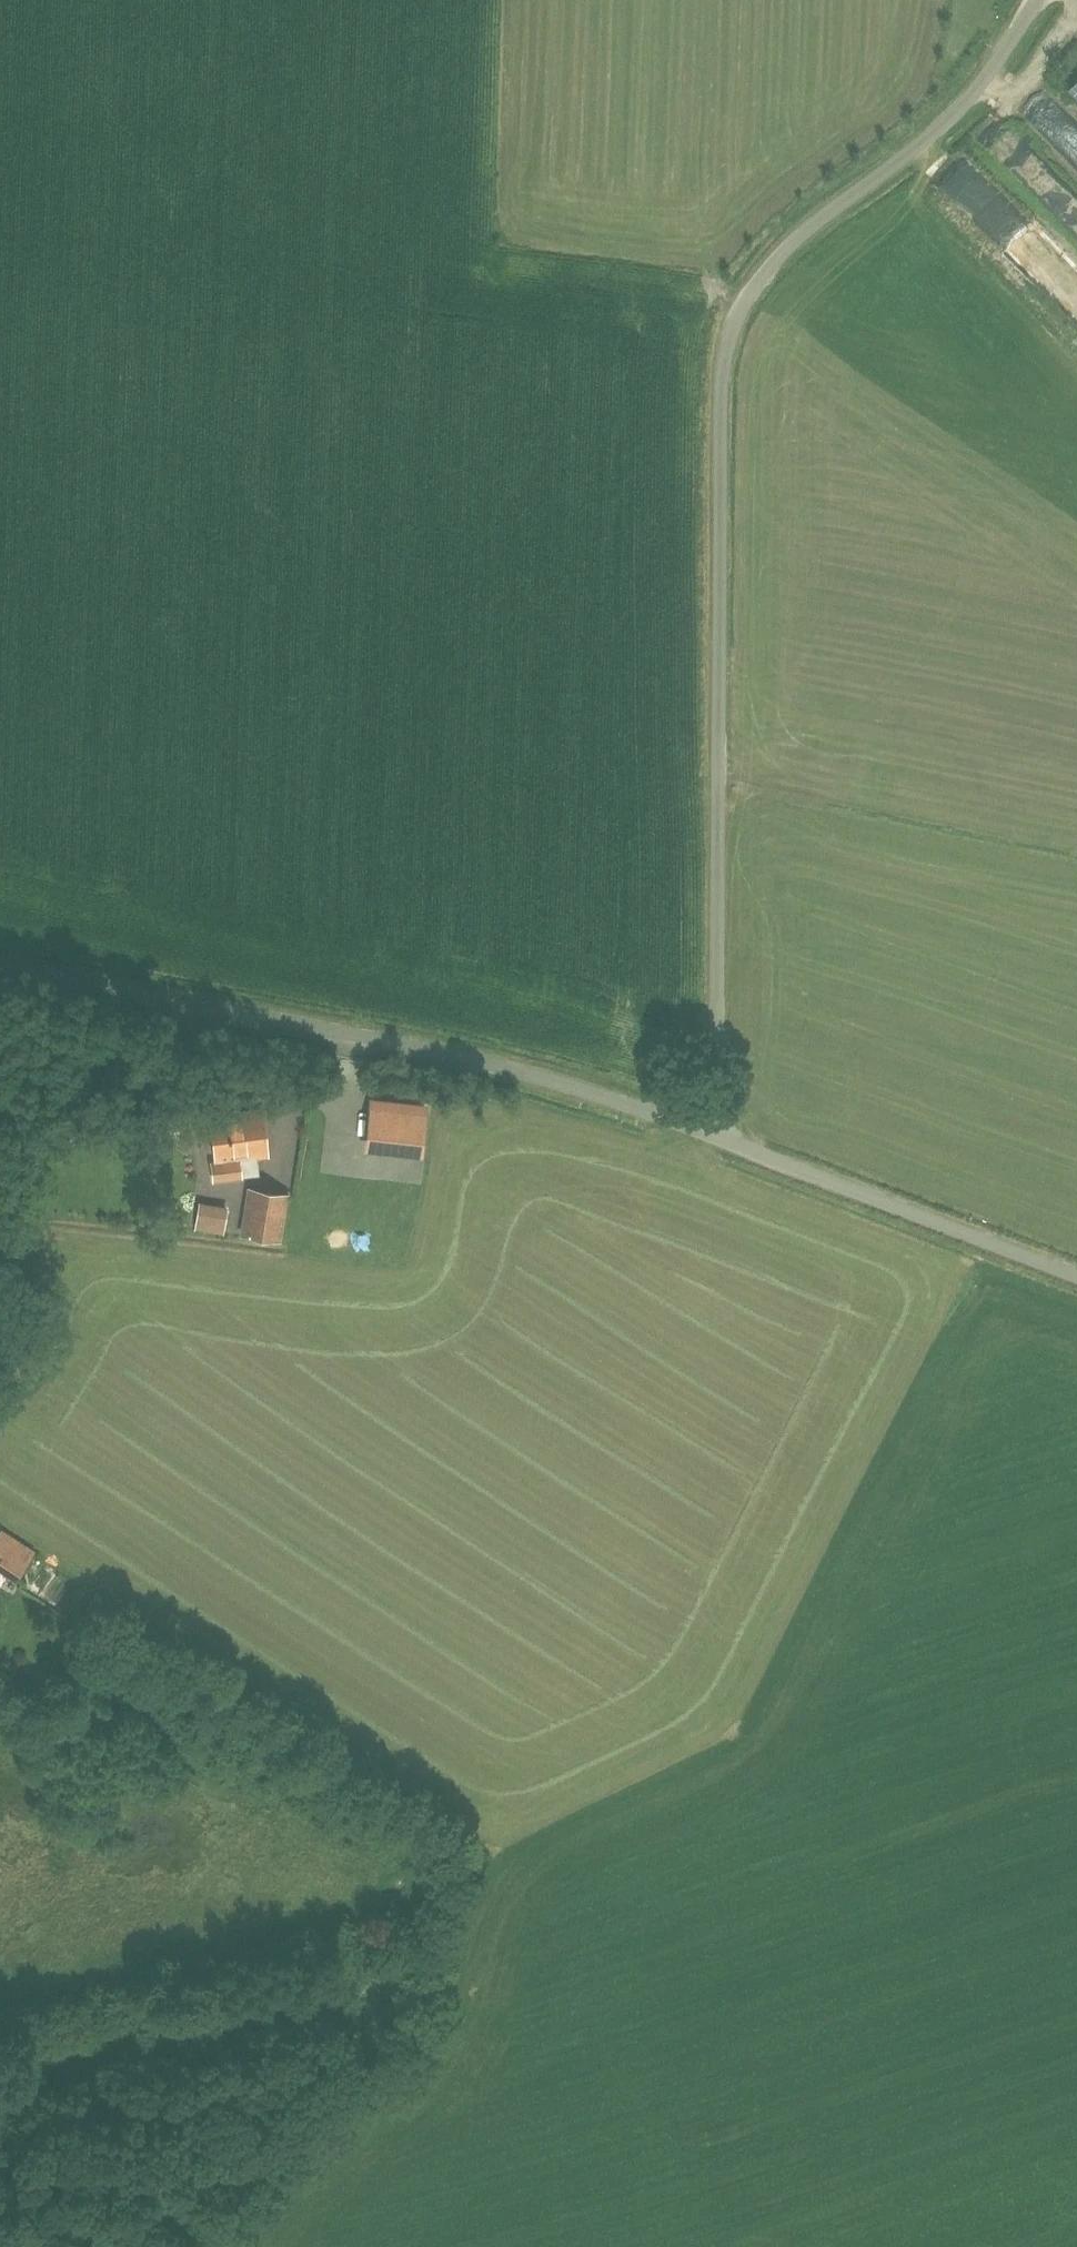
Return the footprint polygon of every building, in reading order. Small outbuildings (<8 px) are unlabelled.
[(1076,98),(1076,74),(1065,86),(1076,98)] [(369,1095),(361,1147),(419,1155),(427,1103),(369,1095)] [(262,1109),(209,1116),(215,1162),(268,1155),(262,1109)] [(285,1194),(249,1188),(242,1234),(278,1240),(285,1194)] [(231,1203),(202,1197),(196,1227),(225,1233),(231,1203)] [(35,1547),(0,1528),(0,1559),(21,1571),(35,1547)]
